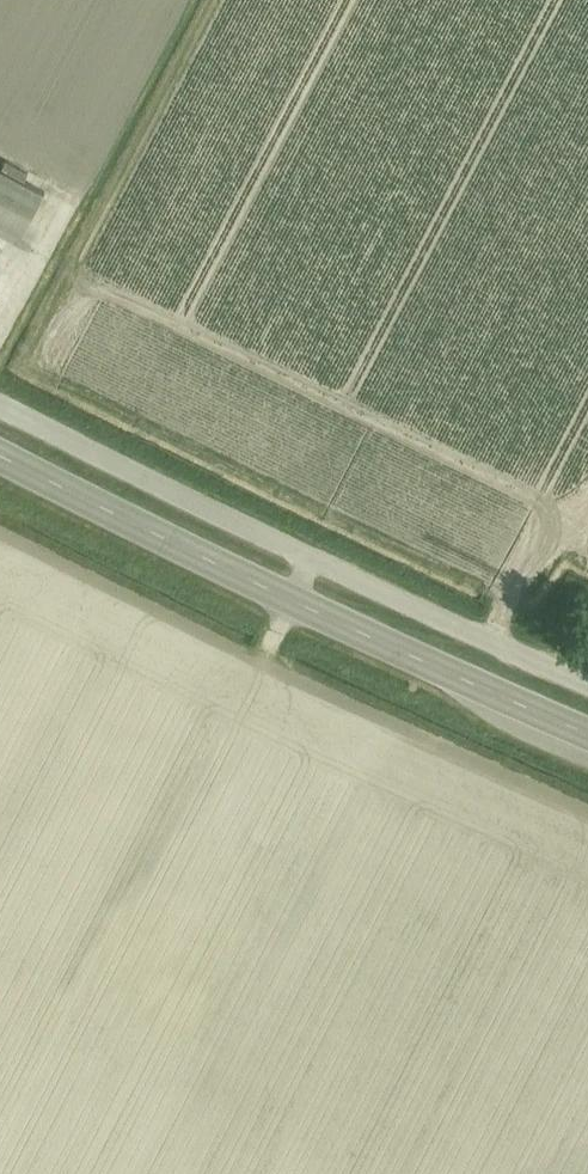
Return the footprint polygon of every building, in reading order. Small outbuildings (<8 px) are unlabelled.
[(22,233),(45,191),(0,167),(0,222),(22,233)]
